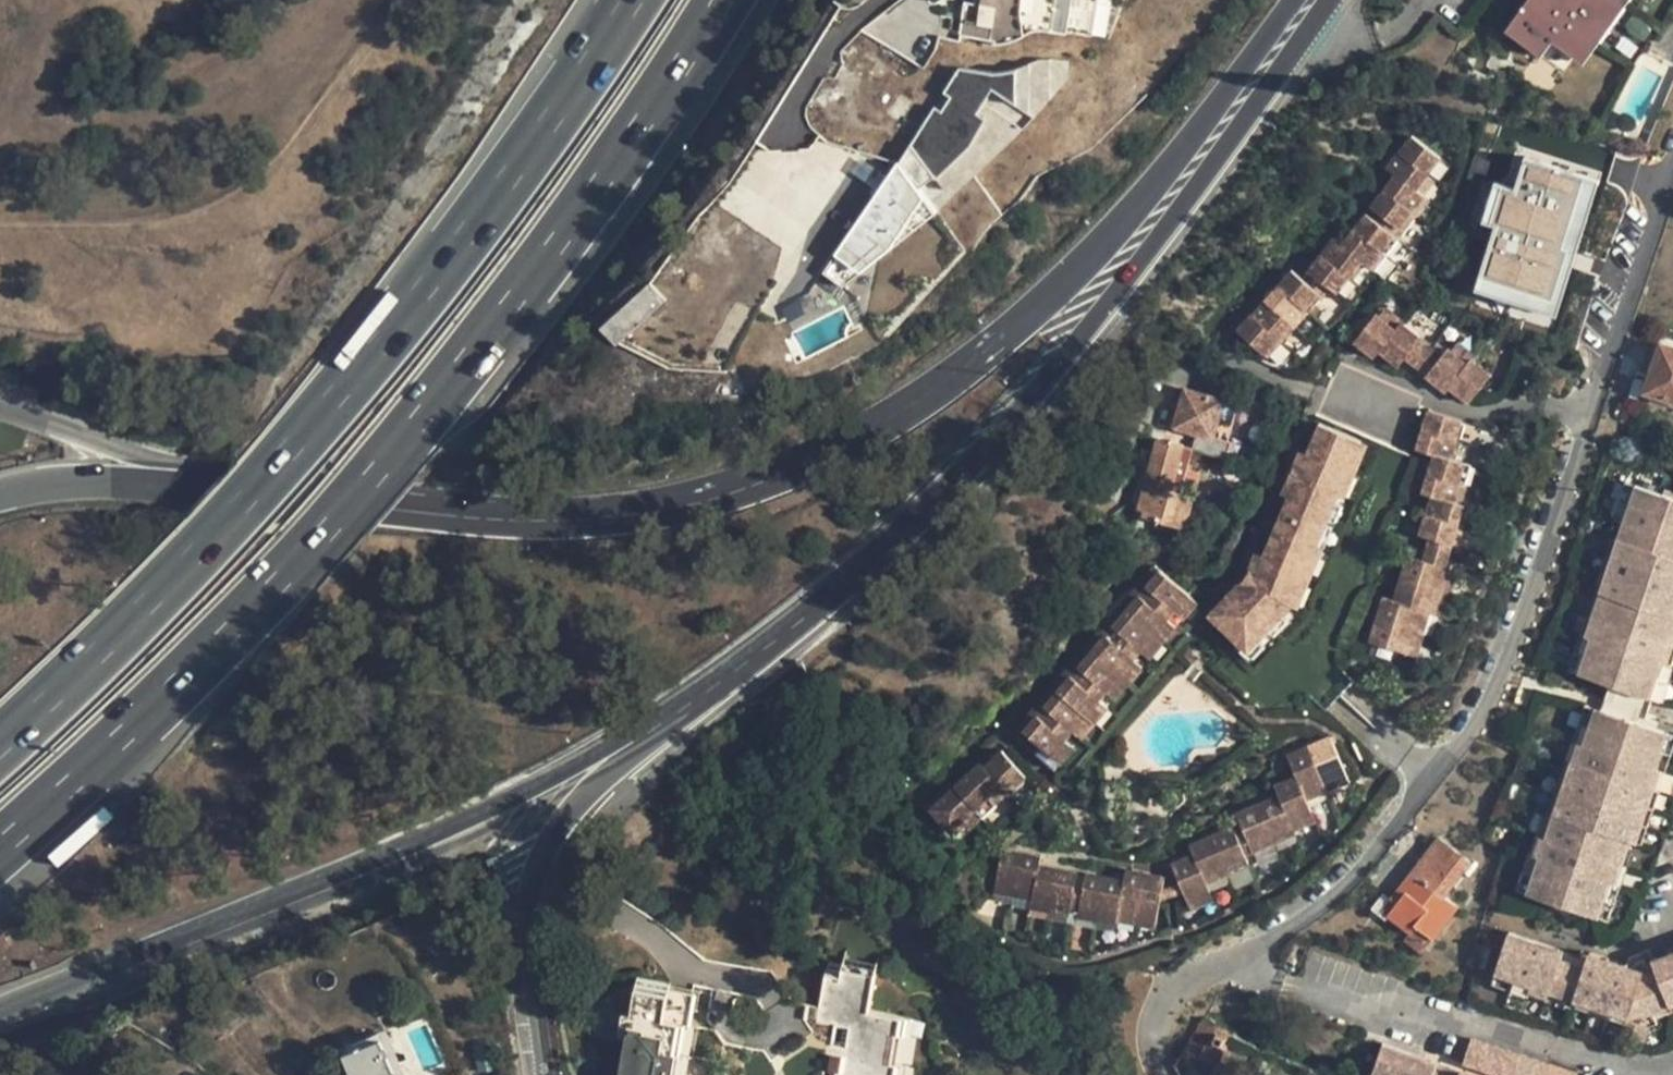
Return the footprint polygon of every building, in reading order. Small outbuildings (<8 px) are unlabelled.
[(960,32),(995,38),(997,41),(1004,0),(975,0),(975,2),(966,0),(960,32)] [(997,41),(1024,33),(1033,29),(1046,27),(1053,28),(1061,28),(1071,26),(1086,8),(1088,0),(1004,0),(997,41)] [(1505,29),(1544,56),(1554,43),(1575,57),(1616,0),(1526,0),(1505,29)] [(1339,226),(1332,237),(1352,252),(1357,256),(1370,266),(1381,250),(1397,230),(1411,210),(1424,194),(1416,188),(1428,171),(1440,155),(1411,131),(1386,165),(1394,172),(1371,202),(1377,206),(1370,215),(1363,211),(1347,232),(1339,226)] [(1450,161),(1440,155),(1428,171),(1437,178),(1450,161)] [(1496,224),(1480,276),(1552,299),(1569,247),(1564,246),(1586,176),(1525,156),(1515,187),(1496,181),(1483,220),(1496,224)] [(936,212),(899,163),(835,255),(861,273),(936,212)] [(1552,299),(1480,276),(1476,286),(1557,312),(1600,180),(1586,176),(1564,246),(1569,247),(1552,299)] [(1397,230),(1403,234),(1417,215),(1411,210),(1397,230)] [(1403,234),(1397,230),(1381,250),(1388,255),(1403,234)] [(1296,260),(1239,332),(1267,354),(1280,337),(1293,321),(1303,308),(1315,292),(1320,295),(1333,278),(1340,269),(1352,252),(1332,237),(1312,261),(1307,269),(1301,264),(1296,260)] [(1357,256),(1352,252),(1340,269),(1345,273),(1357,256)] [(861,273),(835,255),(823,273),(844,287),(861,273)] [(1301,264),(1307,269),(1312,261),(1307,257),(1301,264)] [(649,284),(599,328),(613,344),(664,301),(649,284)] [(1320,295),(1315,292),(1303,308),(1308,311),(1320,295)] [(1379,313),(1396,327),(1402,320),(1404,317),(1386,303),(1379,313)] [(1377,311),(1355,340),(1375,354),(1380,349),(1396,327),(1379,313),(1377,311)] [(1396,327),(1380,349),(1401,364),(1406,357),(1409,353),(1431,368),(1427,373),(1447,388),(1450,384),(1470,400),(1491,371),(1471,357),(1468,360),(1452,347),(1448,344),(1443,350),(1402,320),(1396,327)] [(1293,321),(1280,337),(1284,341),(1297,324),(1293,321)] [(1284,341),(1280,337),(1267,354),(1272,358),(1284,341)] [(1459,339),(1452,347),(1468,360),(1471,357),(1475,352),(1459,339)] [(1645,392),(1672,401),(1672,346),(1661,342),(1645,392)] [(1431,368),(1409,353),(1406,357),(1427,373),(1431,368)] [(1198,432),(1194,447),(1229,457),(1234,440),(1231,439),(1216,434),(1225,400),(1226,398),(1189,388),(1177,426),(1198,432)] [(1225,400),(1216,434),(1231,439),(1241,404),(1225,400)] [(1420,532),(1430,535),(1455,542),(1459,525),(1464,506),(1456,503),(1461,484),(1466,463),(1452,459),(1463,419),(1430,409),(1418,449),(1434,454),(1423,492),(1431,495),(1420,532)] [(1213,613),(1221,621),(1261,578),(1327,425),(1321,422),(1309,451),(1301,448),(1284,492),(1291,495),(1266,552),(1259,550),(1249,574),(1238,586),(1242,590),(1231,601),(1228,597),(1213,613)] [(1261,578),(1221,621),(1250,646),(1268,628),(1265,624),(1274,615),(1283,611),(1291,602),(1291,599),(1299,579),(1301,580),(1306,569),(1301,567),(1313,552),(1317,543),(1325,522),(1326,516),(1324,516),(1335,499),(1339,491),(1339,490),(1345,473),(1348,473),(1350,467),(1347,465),(1358,449),(1361,439),(1327,425),(1261,578)] [(1144,510),(1142,514),(1181,526),(1189,522),(1195,501),(1189,493),(1182,492),(1173,490),(1185,444),(1157,435),(1137,507),(1144,510)] [(1185,444),(1173,490),(1182,492),(1194,447),(1185,444)] [(1365,452),(1358,449),(1347,465),(1350,467),(1357,469),(1365,452)] [(1472,464),(1466,463),(1461,484),(1467,485),(1472,464)] [(1613,516),(1622,519),(1628,501),(1641,503),(1645,488),(1625,481),(1613,516)] [(1585,674),(1637,690),(1644,672),(1650,675),(1658,656),(1668,660),(1672,645),(1672,497),(1645,488),(1641,503),(1628,501),(1622,519),(1599,589),(1604,591),(1585,652),(1591,655),(1585,674)] [(1324,516),(1326,516),(1334,520),(1343,503),(1335,499),(1324,516)] [(1469,507),(1464,506),(1459,525),(1463,526),(1469,507)] [(1332,524),(1325,522),(1317,543),(1324,545),(1332,524)] [(1463,526),(1459,525),(1455,542),(1459,544),(1463,526)] [(1430,535),(1427,546),(1451,554),(1455,542),(1430,535)] [(1384,597),(1371,641),(1413,654),(1420,633),(1426,610),(1431,612),(1437,614),(1450,569),(1447,568),(1451,554),(1427,546),(1422,559),(1408,556),(1396,600),(1384,597)] [(1018,728),(1023,732),(1161,567),(1157,563),(1018,728)] [(1161,567),(1023,732),(1051,756),(1066,737),(1073,729),(1100,698),(1107,690),(1134,658),(1141,649),(1168,618),(1176,609),(1190,592),(1161,567)] [(1599,589),(1593,587),(1566,667),(1585,674),(1591,655),(1585,652),(1604,591),(1599,589)] [(1198,599),(1190,592),(1176,609),(1184,616),(1198,599)] [(1426,610),(1420,633),(1425,635),(1431,612),(1426,610)] [(1268,628),(1273,634),(1289,616),(1283,611),(1274,615),(1265,624),(1268,628)] [(1177,625),(1168,618),(1141,649),(1150,656),(1177,625)] [(1644,672),(1637,690),(1656,697),(1668,660),(1658,656),(1650,675),(1644,672)] [(1143,665),(1134,658),(1107,690),(1115,698),(1143,665)] [(1108,706),(1100,698),(1073,729),(1082,736),(1108,706)] [(1601,707),(1582,701),(1564,757),(1575,759),(1587,722),(1595,725),(1601,707)] [(1546,876),(1539,894),(1596,912),(1602,894),(1610,896),(1616,879),(1626,882),(1639,840),(1648,843),(1665,789),(1657,786),(1664,764),(1654,760),(1659,746),(1652,743),(1657,725),(1601,707),(1595,725),(1587,722),(1575,759),(1564,757),(1533,852),(1543,855),(1537,873),(1546,876)] [(1657,725),(1652,743),(1659,746),(1654,760),(1664,764),(1672,739),(1672,731),(1657,725)] [(1171,863),(1190,902),(1213,891),(1209,883),(1251,863),(1249,855),(1297,833),(1295,828),(1293,823),(1314,814),(1308,800),(1306,794),(1328,784),(1350,774),(1332,735),(1288,756),(1295,773),(1275,784),(1279,793),(1236,812),(1242,825),(1235,828),(1233,824),(1190,844),(1194,852),(1171,863)] [(1076,745),(1066,737),(1051,756),(1060,763),(1076,745)] [(985,817),(977,808),(989,797),(997,805),(1027,776),(1002,751),(985,768),(980,764),(931,810),(951,832),(964,819),(973,827),(985,817)] [(1352,780),(1350,774),(1328,784),(1330,789),(1352,780)] [(1308,800),(1330,789),(1328,784),(1306,794),(1308,800)] [(977,808),(985,817),(997,805),(989,797),(977,808)] [(1317,819),(1314,814),(1293,823),(1295,828),(1317,819)] [(1399,904),(1389,916),(1411,933),(1417,926),(1431,937),(1434,940),(1459,906),(1445,896),(1473,861),(1441,837),(1392,899),(1399,904)] [(1001,848),(995,895),(1034,901),(1032,909),(1070,915),(1071,911),(1079,912),(1078,917),(1116,922),(1117,913),(1136,916),(1158,920),(1166,874),(1125,866),(1123,876),(1087,871),(1086,876),(1078,875),(1078,870),(1040,863),(1041,853),(1001,848)] [(1521,887),(1539,894),(1546,876),(1537,873),(1543,855),(1533,852),(1521,887)] [(1602,894),(1596,912),(1614,918),(1626,882),(1616,879),(1610,896),(1602,894)] [(1216,897),(1213,891),(1190,902),(1193,908),(1216,897)] [(1382,911),(1389,916),(1399,904),(1392,899),(1382,911)] [(1117,913),(1116,922),(1134,925),(1136,916),(1117,913)] [(1136,916),(1134,925),(1157,929),(1158,920),(1136,916)] [(1431,937),(1417,926),(1411,933),(1406,939),(1421,951),(1431,937)] [(1550,999),(1628,1027),(1633,1038),(1648,1044),(1653,1029),(1659,1026),(1658,1020),(1672,1015),(1672,1003),(1657,963),(1635,970),(1588,953),(1587,958),(1517,932),(1503,973),(1537,985),(1540,979),(1555,984),(1550,999)] [(1657,963),(1672,1003),(1672,956),(1657,963)] [(826,972),(821,1003),(835,1006),(824,1074),(903,1074),(906,1060),(899,1058),(906,1022),(867,1014),(875,974),(842,968),(841,974),(826,972)] [(1537,985),(1503,973),(1499,983),(1548,1002),(1550,999),(1555,984),(1540,979),(1537,985)] [(695,991),(640,981),(634,1004),(599,998),(588,1039),(630,1046),(623,1074),(704,1074),(707,1058),(694,1056),(698,1025),(690,1023),(695,991)] [(1239,1026),(1208,1012),(1193,1037),(1181,1049),(1176,1062),(1217,1067),(1239,1026)] [(343,1055),(352,1074),(396,1074),(381,1039),(343,1055)] [(1372,1074),(1478,1074),(1384,1041),(1372,1074)]
